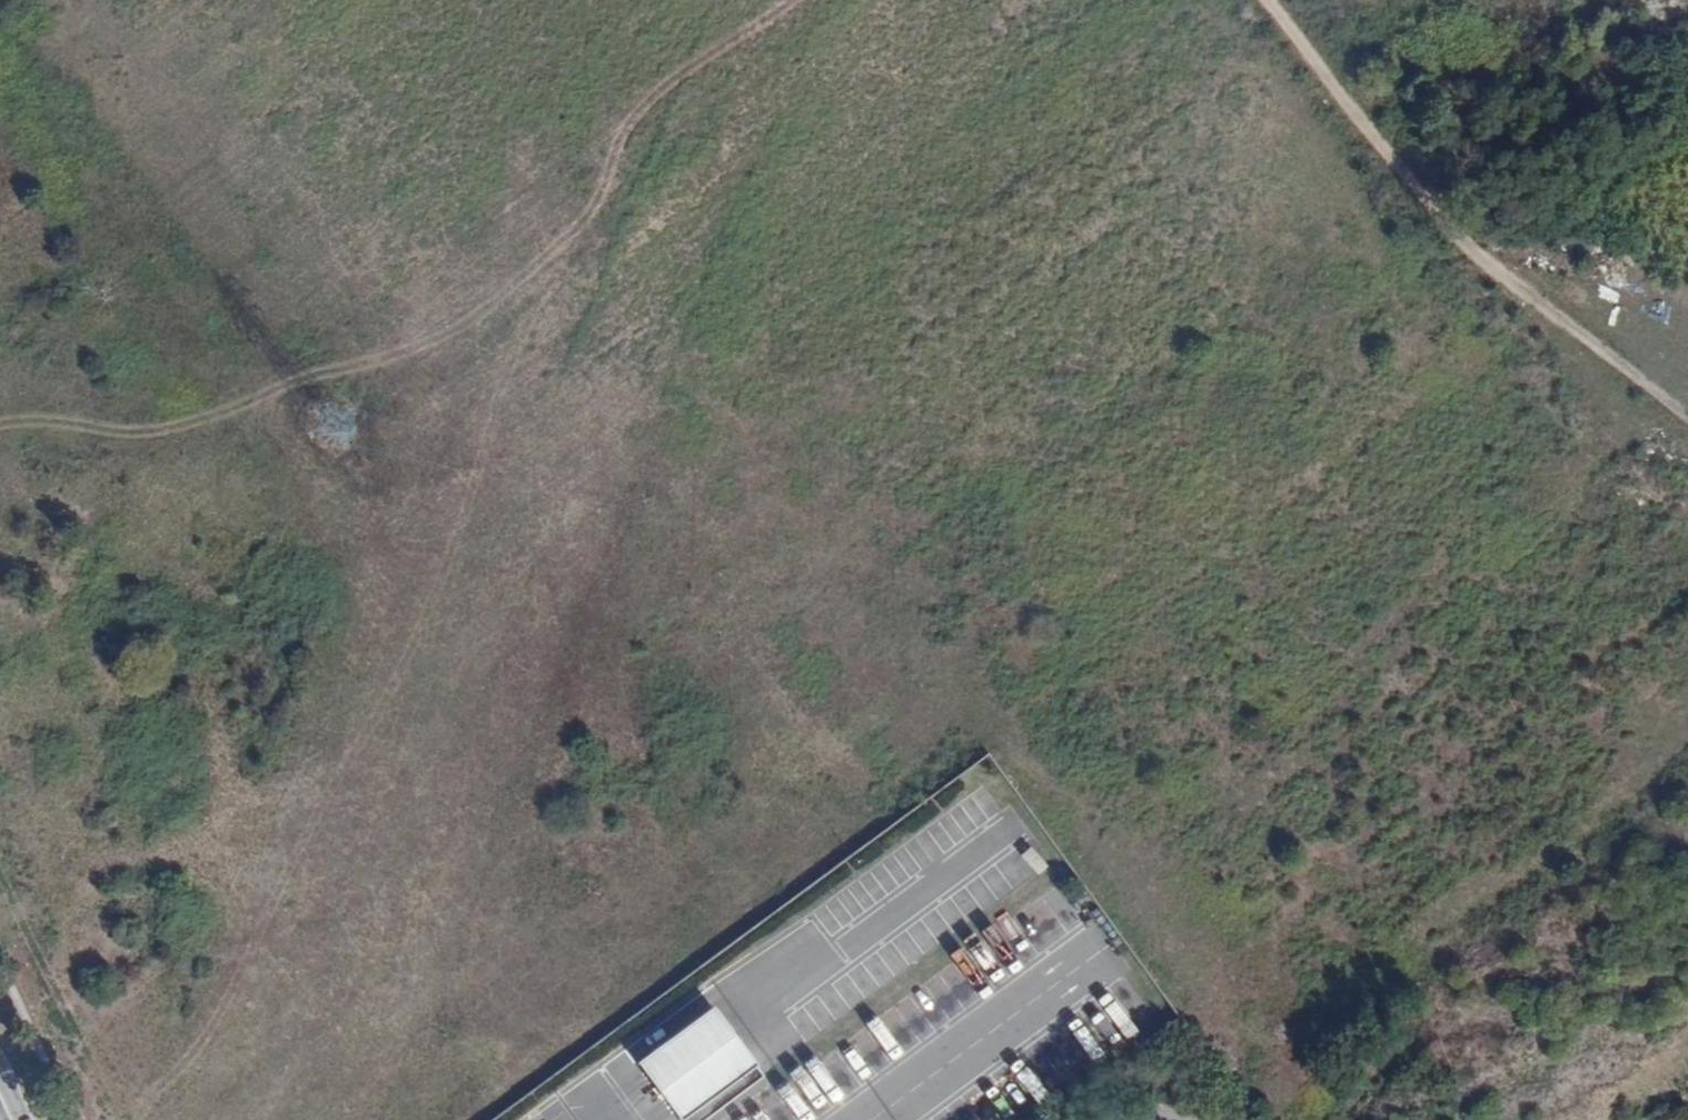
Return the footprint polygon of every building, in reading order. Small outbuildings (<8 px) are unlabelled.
[(1123,985),(1113,992),(1131,1021),(1141,1015),(1123,985)] [(642,1047),(640,1045),(623,1056),(666,1119),(697,1119),(756,1081),(705,1005),(642,1047)]
